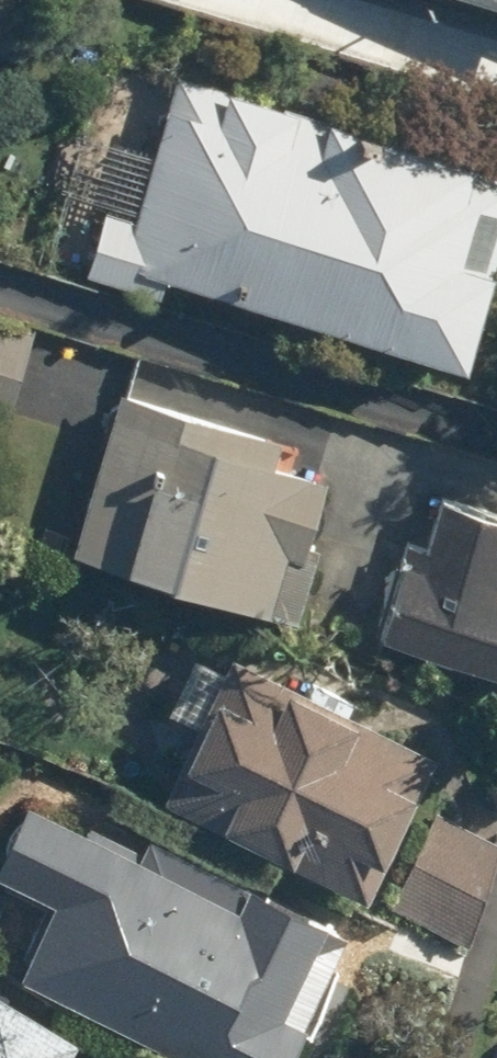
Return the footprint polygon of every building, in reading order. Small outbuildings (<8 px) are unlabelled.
[(172,282),(464,372),(496,266),(496,165),(181,68),(135,218),(108,210),(86,282),(164,306),(172,282)] [(3,419),(30,333),(0,323),(0,418),(3,419)] [(117,394),(70,551),(287,616),(310,537),(301,535),(318,481),(280,470),(287,446),(117,394)] [(374,633),(496,675),(496,514),(438,494),(420,546),(406,541),(374,633)] [(193,723),(158,800),(359,894),(428,746),(228,653),(220,671),(194,658),(169,712),(193,723)] [(13,969),(194,1057),(283,1057),(347,928),(146,829),(137,847),(89,823),(85,830),(22,798),(0,843),(0,875),(47,899),(13,969)] [(66,1046),(73,1034),(0,989),(0,1057),(86,1057),(66,1046)]
